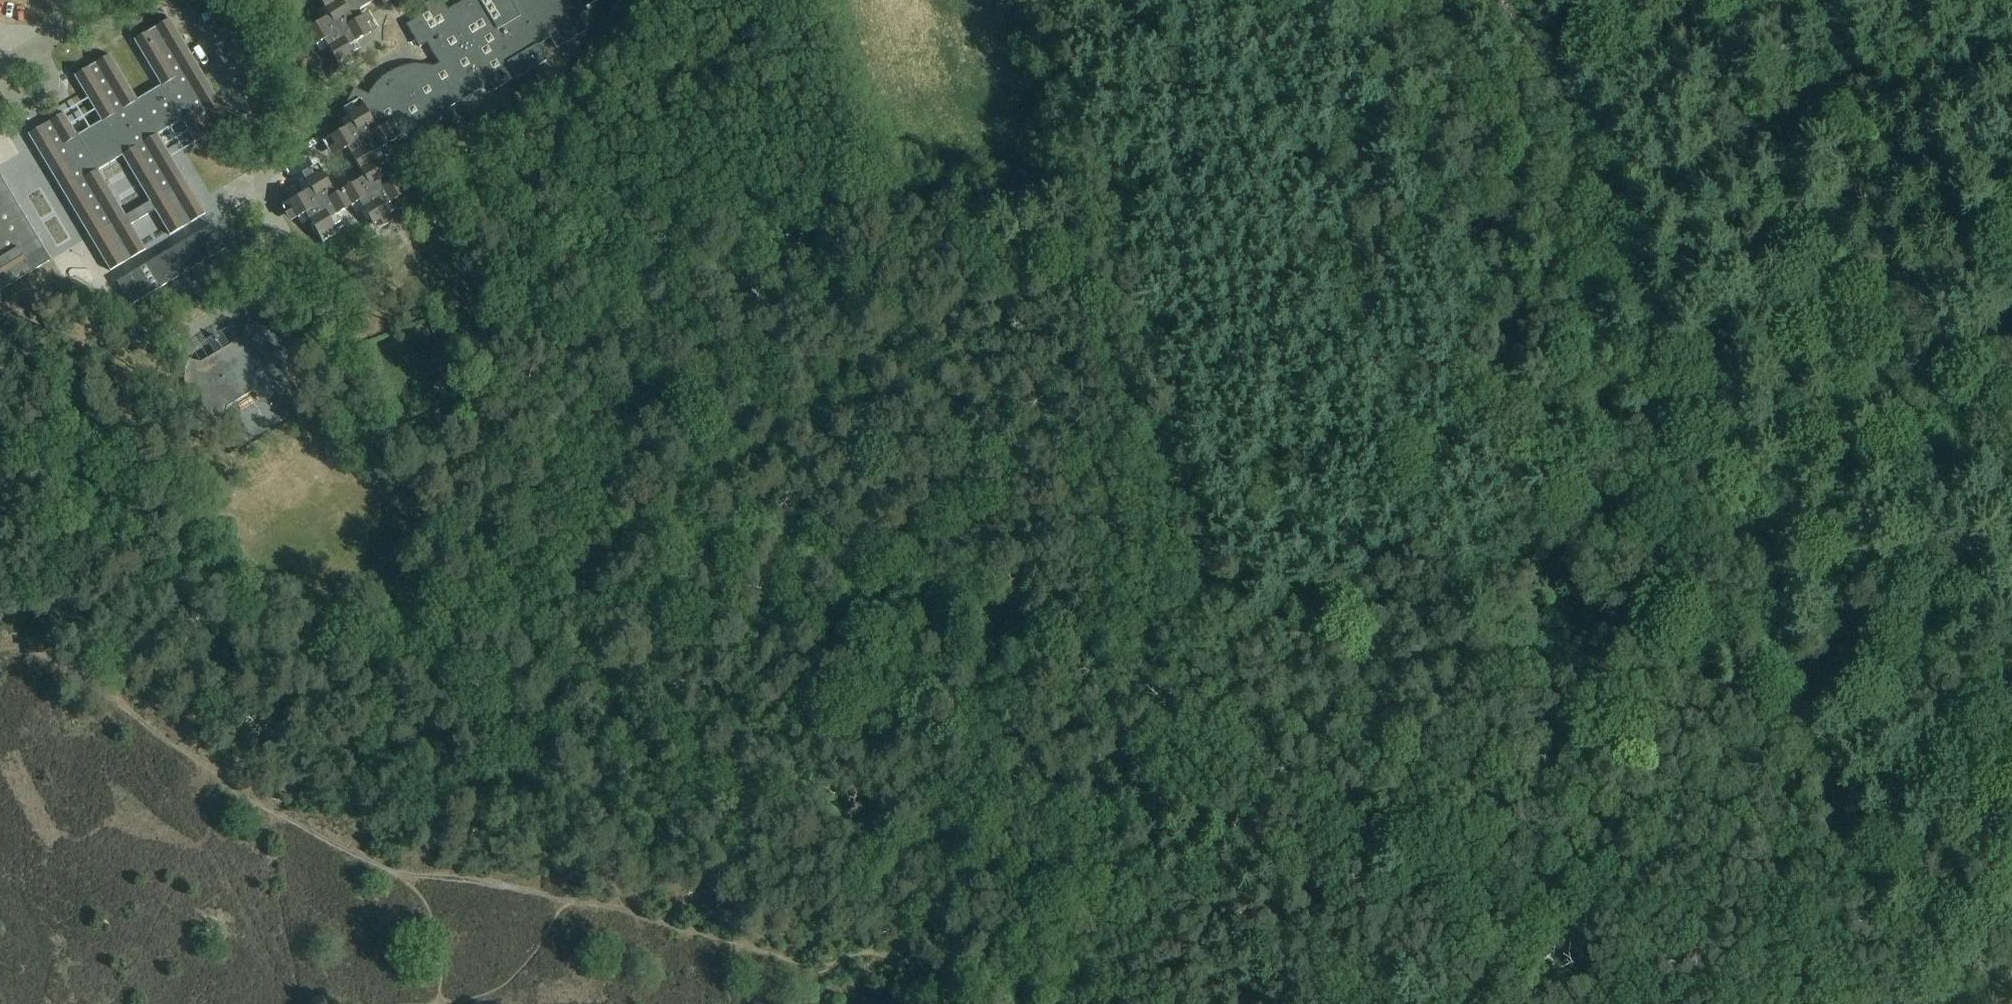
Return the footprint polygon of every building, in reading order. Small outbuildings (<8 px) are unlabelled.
[(406,22),(420,45),(427,41),(439,61),(434,64),(429,63),(424,63),(420,62),(415,63),(410,63),(405,64),(401,65),(396,67),(392,69),(388,72),(384,74),(380,78),(377,81),(374,85),(371,89),(369,93),(354,86),(344,107),(348,115),(341,120),(346,128),(331,138),(341,153),(348,148),(365,178),(335,194),(322,171),(306,180),(310,187),(288,201),(303,222),(309,219),(316,234),(340,221),(335,213),(358,200),(371,223),(397,208),(392,201),(406,192),(390,170),(383,174),(370,152),(393,139),(398,139),(403,138),(408,138),(413,136),(417,134),(422,132),(426,130),(430,127),(434,123),(438,120),(441,116),(444,112),(446,107),(489,81),(494,89),(515,76),(516,77),(546,59),(536,43),(550,35),(556,46),(587,28),(576,10),(593,0),(466,0),(447,11),(444,5),(452,0),(427,0),(423,2),(428,9),(406,22)] [(330,13),(308,26),(310,30),(319,45),(322,50),(329,46),(337,59),(360,46),(356,39),(371,31),(364,17),(362,15),(360,16),(357,11),(376,0),(321,0),(330,13)] [(108,53),(72,74),(100,119),(77,134),(63,112),(28,134),(91,241),(109,271),(110,271),(145,249),(130,224),(154,210),(169,235),(205,213),(157,134),(180,119),(194,142),(232,118),(169,16),(131,40),(159,85),(135,99),(108,53)] [(67,110),(78,131),(99,119),(94,109),(81,117),(74,106),(67,110)] [(49,260),(0,179),(0,290),(49,260)] [(130,305),(225,247),(211,224),(116,281),(130,305)] [(286,373),(287,364),(287,363),(285,354),(285,352),(281,344),(281,343),(275,336),(274,335),(267,330),(266,329),(257,326),(256,326),(247,325),(246,325),(246,326),(244,336),(200,362),(190,360),(189,359),(188,360),(186,368),(185,369),(185,370),(184,379),(184,380),(185,389),(185,391),(189,399),(190,400),(195,407),(196,408),(203,413),(205,414),(213,417),(214,417),(223,418),(224,418),(224,417),(227,407),(270,380),(280,383),(281,384),(282,383),(285,374),(286,373)]
